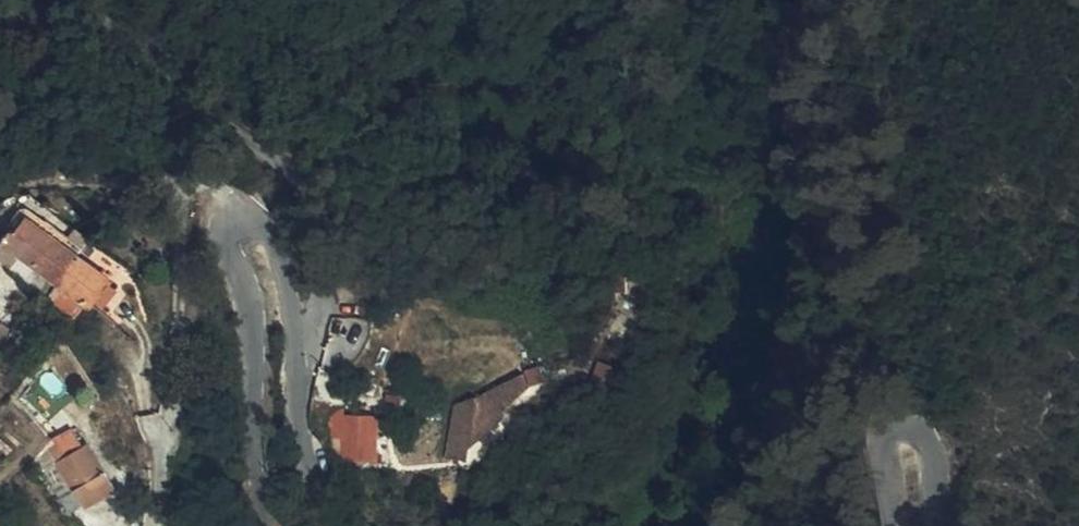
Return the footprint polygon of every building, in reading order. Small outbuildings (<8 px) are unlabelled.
[(2,239),(59,281),(79,255),(64,244),(25,214),(14,231),(10,228),(2,239)] [(80,256),(92,240),(77,229),(64,244),(79,255),(80,256)] [(0,254),(0,275),(10,262),(0,254)] [(50,298),(76,319),(88,304),(91,307),(112,279),(80,256),(79,255),(59,281),(61,283),(50,298)] [(500,380),(507,393),(536,377),(532,362),(500,380)] [(510,397),(507,393),(500,380),(474,393),(478,426),(510,397)] [(479,442),(478,426),(474,393),(459,398),(464,444),(479,442)] [(353,437),(370,436),(370,416),(353,416),(353,437)] [(69,429),(43,447),(85,509),(120,487),(89,442),(82,447),(69,429)] [(370,450),(370,436),(353,437),(353,451),(370,450)] [(85,509),(43,447),(30,455),(72,518),(85,509)]
